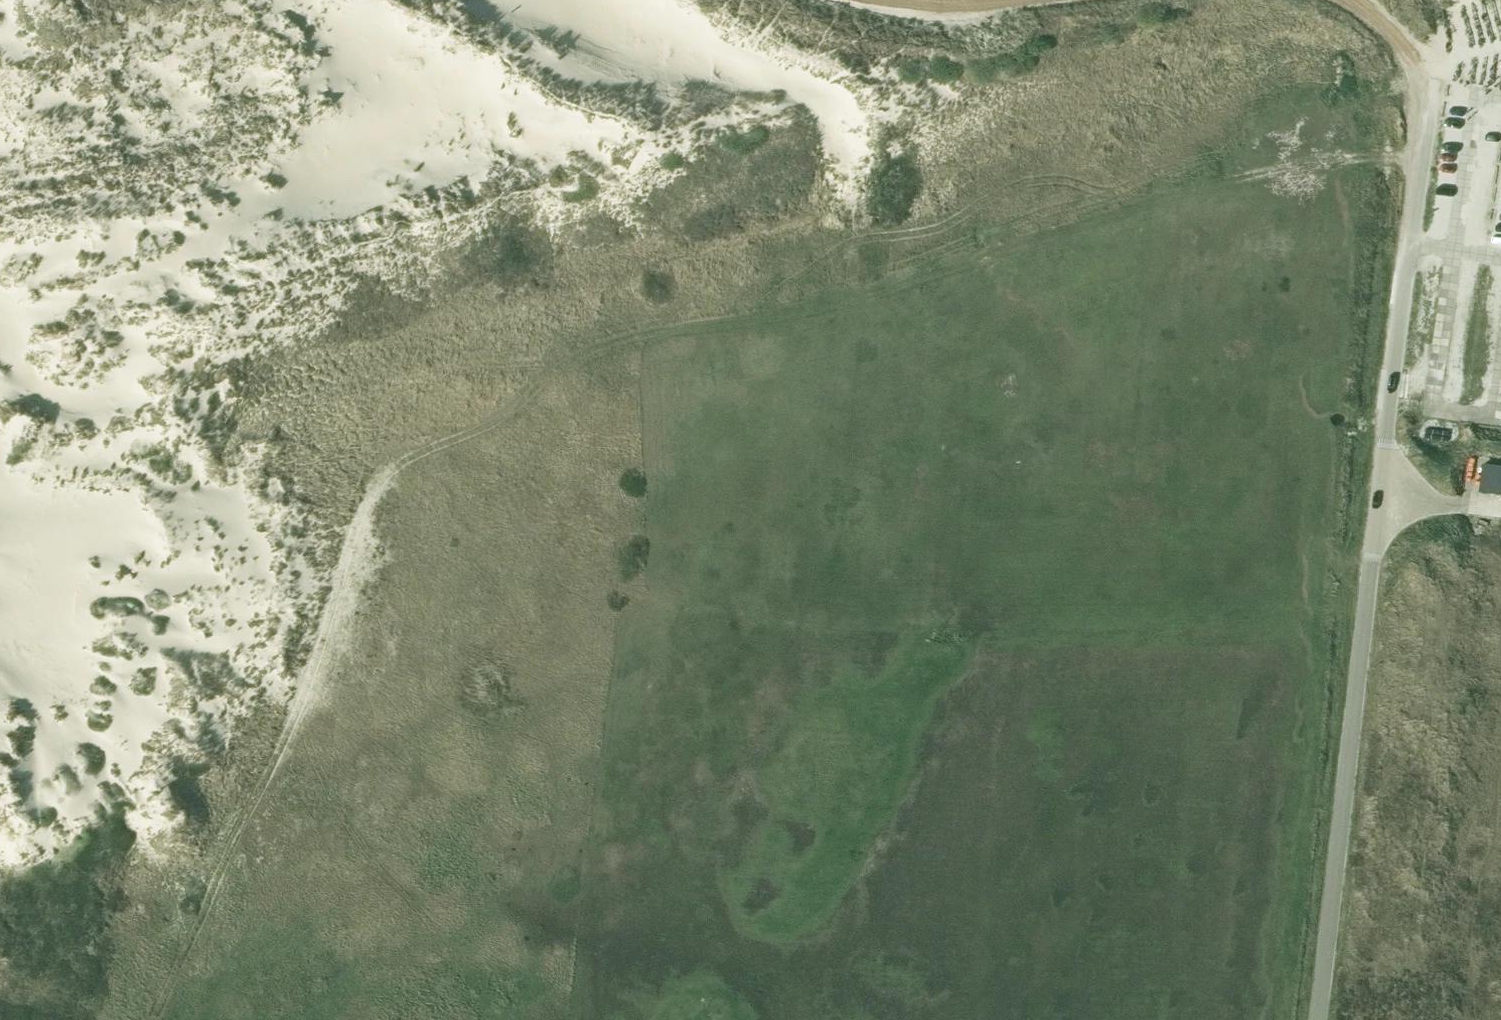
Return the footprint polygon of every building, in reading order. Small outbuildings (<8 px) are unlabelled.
[(1500,492),(1500,465),(1480,462),(1477,490),(1500,492)]
